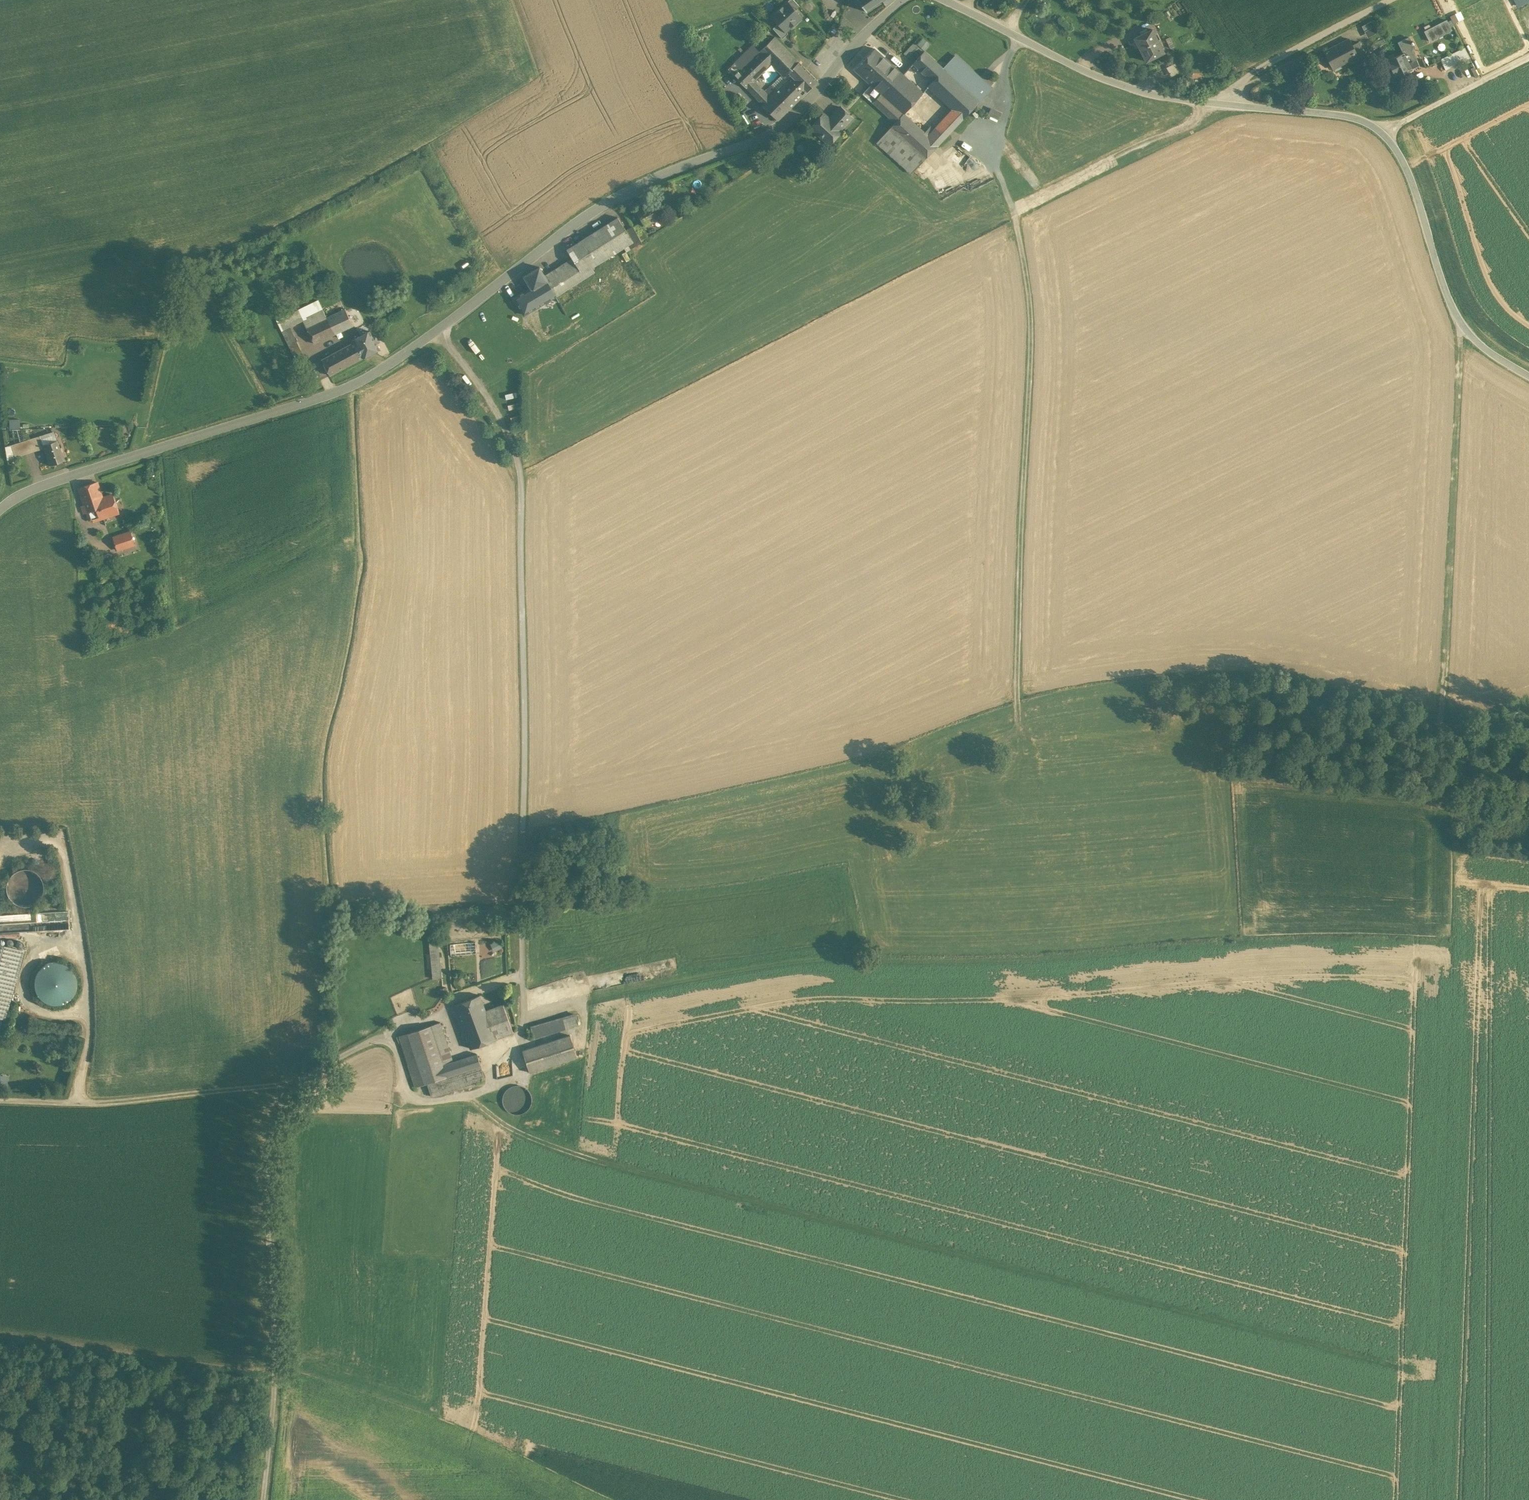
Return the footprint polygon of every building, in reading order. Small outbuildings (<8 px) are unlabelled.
[(788,1),(796,10),(800,7),(794,0),(789,0),(788,1)] [(867,12),(868,11),(867,10),(874,5),(875,6),(876,5),(875,4),(881,0),(859,0),(867,12)] [(788,1),(772,16),(779,23),(786,31),(802,17),(796,10),(788,1)] [(1454,22),(1465,17),(1462,10),(1451,15),(1454,22)] [(946,23),(939,18),(932,27),(939,33),(946,23)] [(1372,21),(1362,26),(1364,32),(1374,27),(1372,21)] [(1449,21),(1427,32),(1431,41),(1454,30),(1449,21)] [(786,31),(779,23),(773,28),(782,38),(788,33),(786,31)] [(1153,28),(1135,37),(1147,60),(1165,52),(1153,28)] [(799,61),(775,36),(759,51),(769,61),(772,64),(784,77),(788,73),(799,61)] [(1412,41),(1410,37),(1399,42),(1405,52),(1414,69),(1421,65),(1413,50),(1416,47),(1414,44),(1415,43),(1414,40),(1412,41)] [(1349,39),(1325,52),(1333,68),(1353,58),(1354,60),(1359,57),(1353,45),(1349,39)] [(1359,42),(1353,45),(1359,57),(1365,54),(1359,42)] [(753,45),(729,69),(734,75),(759,51),(753,45)] [(913,45),(905,53),(910,58),(917,50),(918,49),(913,45)] [(878,90),(898,68),(877,48),(857,70),(873,84),(878,90)] [(1465,48),(1442,60),(1447,70),(1471,58),(1465,48)] [(917,50),(910,58),(914,62),(921,54),(917,50)] [(772,64),(769,61),(759,51),(734,75),(735,75),(739,79),(747,87),(754,80),(772,64)] [(943,68),(925,51),(921,54),(914,62),(934,80),(945,69),(943,68)] [(1405,52),(1388,61),(1392,68),(1391,69),(1395,77),(1396,76),(1397,78),(1414,69),(1405,52)] [(991,89),(955,55),(943,68),(945,69),(980,101),(991,89)] [(818,81),(799,61),(788,73),(791,76),(806,92),(818,81)] [(1174,62),(1165,67),(1170,77),(1179,72),(1174,62)] [(898,68),(878,90),(905,114),(925,93),(898,68)] [(980,101),(945,69),(934,80),(929,86),(955,111),(964,119),(980,101)] [(770,97),(763,104),(778,120),(806,92),(791,76),(777,90),(770,97)] [(846,83),(841,79),(837,83),(842,87),(846,83)] [(765,91),(754,80),(747,87),(763,104),(770,97),(765,91)] [(878,90),(873,84),(865,93),(896,123),(905,114),(878,90)] [(771,85),(765,91),(770,97),(777,90),(771,85)] [(840,107),(829,118),(842,129),(852,118),(840,107)] [(1003,112),(992,107),(989,113),(1000,119),(1003,112)] [(955,111),(931,138),(939,146),(964,119),(955,111)] [(829,118),(824,113),(811,127),(830,144),(842,130),(842,129),(829,118)] [(931,138),(905,114),(896,123),(891,129),(925,161),(939,146),(931,138)] [(925,161),(891,129),(878,143),(912,175),(925,161)] [(963,190),(964,184),(963,178),(959,173),(954,169),(947,168),(941,169),(936,173),(932,178),(931,185),(932,191),(936,196),(941,200),(948,201),(954,200),(959,196),(963,190)] [(654,200),(646,204),(647,205),(637,210),(645,226),(663,216),(654,200)] [(573,258),(585,277),(595,271),(592,267),(633,242),(633,241),(626,230),(618,217),(567,249),(573,258)] [(648,237),(640,223),(633,227),(641,241),(648,237)] [(641,241),(633,227),(626,230),(633,241),(633,242),(635,245),(641,241)] [(585,277),(573,258),(545,275),(550,285),(535,294),(531,287),(514,297),(524,314),(578,282),(585,277)] [(540,267),(525,276),(531,287),(535,294),(550,285),(545,275),(540,267)] [(319,300),(299,310),(304,320),(303,320),(307,326),(327,317),(319,300)] [(327,317),(307,326),(315,343),(354,325),(345,308),(327,317)] [(299,310),(277,320),(282,330),(290,326),(303,320),(304,320),(299,310)] [(290,326),(282,330),(290,345),(297,342),(290,326)] [(370,331),(354,339),(364,357),(364,358),(380,349),(370,331)] [(353,343),(322,359),(330,375),(364,357),(354,339),(352,340),(353,343)] [(297,342),(290,345),(298,363),(306,359),(301,350),(297,342)] [(20,418),(10,418),(11,427),(21,427),(20,418)] [(41,448),(43,447),(43,444),(55,440),(53,433),(37,438),(41,448)] [(37,437),(12,445),(16,456),(41,448),(37,438),(37,437)] [(55,440),(43,444),(43,447),(49,465),(64,460),(57,440),(55,440)] [(16,456),(12,445),(5,447),(7,459),(16,456)] [(114,494),(102,498),(97,481),(80,487),(86,504),(82,505),(84,513),(88,512),(101,508),(104,517),(120,512),(114,494)] [(101,508),(88,512),(91,519),(94,521),(104,517),(101,508)] [(131,532),(115,537),(119,549),(135,544),(131,532)] [(42,894),(43,887),(42,880),(38,874),(32,870),(24,868),(17,870),(11,874),(8,880),(6,887),(8,894),(12,900),(18,904),(25,906),(32,904),(38,900),(42,894)] [(70,928),(69,910),(0,913),(0,923),(10,923),(10,930),(70,928)] [(493,942),(496,949),(503,946),(500,939),(493,942)] [(439,941),(431,942),(433,971),(442,970),(439,941)] [(479,943),(453,945),(454,957),(480,955),(479,943)] [(0,944),(0,1016),(4,1017),(22,950),(0,944)] [(44,959),(35,996),(71,1005),(80,969),(44,959)] [(482,997),(456,1005),(464,1030),(475,1027),(473,1020),(488,1015),(487,1012),(482,997)] [(504,1006),(487,1012),(488,1015),(496,1041),(514,1035),(504,1006)] [(488,1015),(473,1020),(475,1027),(464,1030),(470,1050),(496,1041),(488,1015)] [(576,1017),(531,1030),(533,1040),(578,1028),(576,1017)] [(452,1063),(440,1023),(429,1026),(442,1066),(452,1063)] [(429,1026),(407,1033),(416,1063),(422,1084),(426,1084),(445,1077),(442,1066),(429,1026)] [(416,1063),(407,1033),(399,1036),(408,1066),(416,1063)] [(570,1038),(522,1052),(529,1074),(576,1060),(570,1038)] [(452,1063),(442,1066),(445,1077),(480,1067),(476,1055),(452,1063)] [(416,1063),(408,1066),(414,1087),(422,1084),(416,1063)] [(445,1077),(426,1084),(430,1097),(484,1080),(480,1067),(445,1077)] [(529,1107),(530,1102),(529,1096),(526,1091),(521,1088),(515,1087),(510,1088),(505,1092),(502,1096),(501,1102),(502,1107),(505,1112),(510,1115),(516,1116),(521,1115),(526,1112),(529,1107)]
